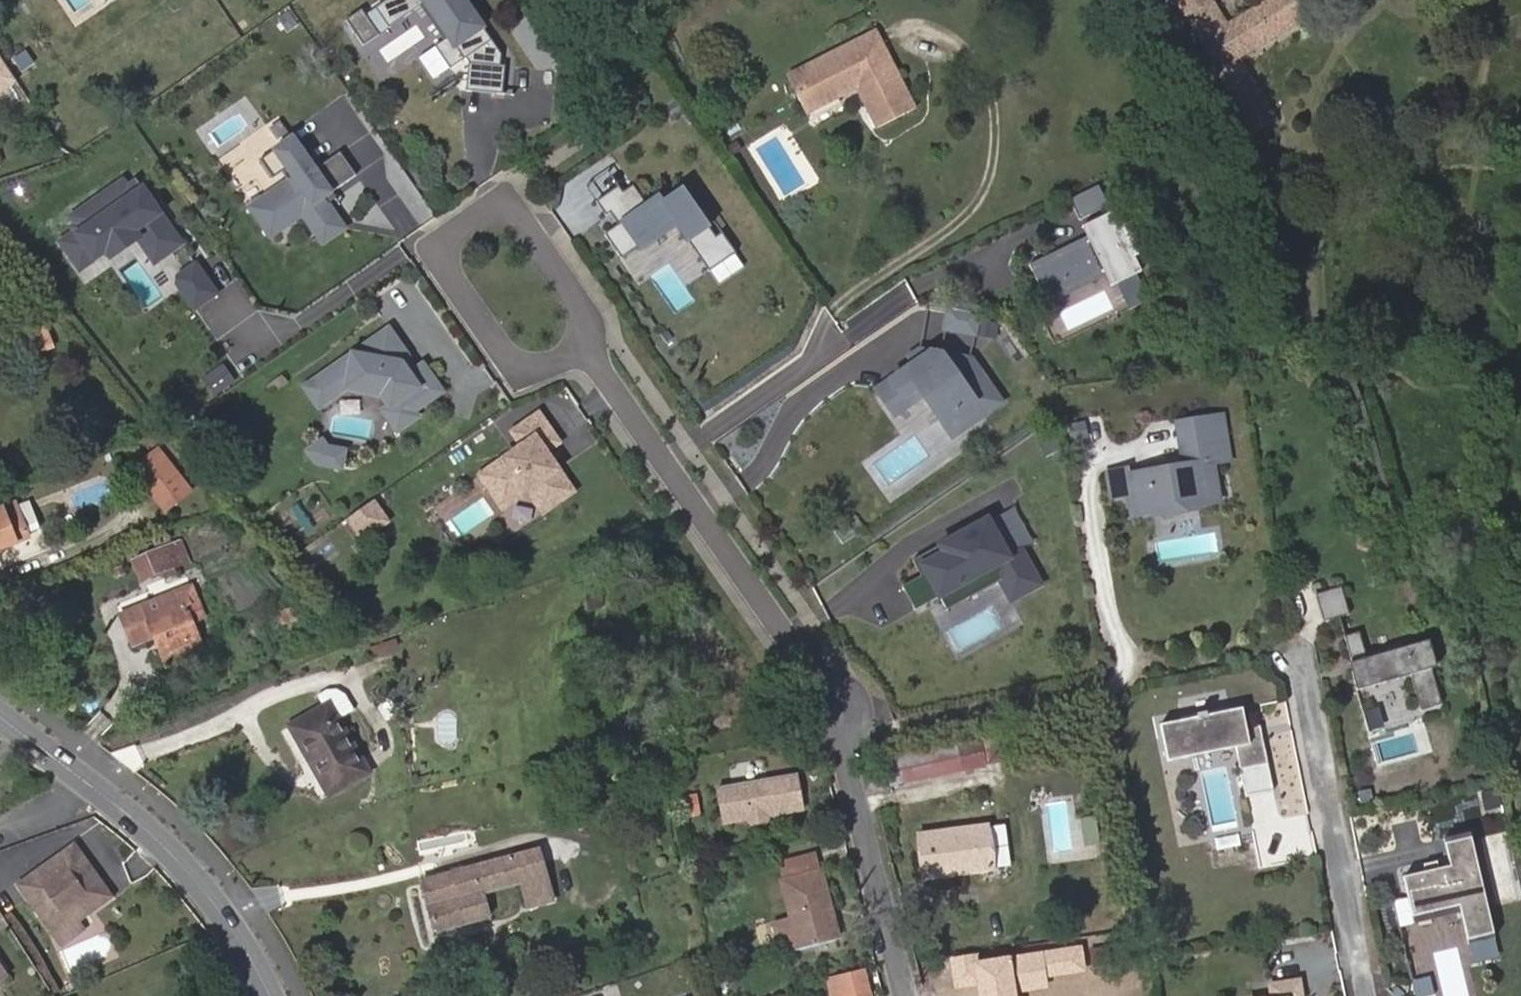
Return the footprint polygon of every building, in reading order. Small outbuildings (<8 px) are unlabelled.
[(373,8),(387,29),(425,5),(446,37),(434,45),(449,69),(468,57),(464,91),(495,94),(499,57),(462,0),(385,0),(373,8)] [(1307,18),(1296,0),(1266,0),(1228,23),(1215,0),(1177,0),(1219,70),(1255,130),(1278,117),(1242,56),(1307,18)] [(891,64),(883,48),(875,32),(821,59),(824,64),(807,73),(813,84),(796,92),(807,113),(842,95),(840,92),(856,84),(857,88),(878,128),(914,109),(891,64)] [(824,64),(821,59),(788,77),(796,92),(813,84),(807,73),(824,64)] [(12,78),(0,60),(0,86),(12,78)] [(840,92),(842,95),(857,88),(856,84),(840,92)] [(293,139),(260,162),(272,179),(288,168),(294,177),(249,208),(271,240),(303,218),(322,245),(346,228),(324,197),(356,175),(341,154),(316,171),(293,139)] [(76,221),(56,234),(75,262),(129,226),(138,239),(166,220),(144,188),(151,183),(143,171),(123,184),(117,176),(68,209),(76,221)] [(618,187),(608,172),(586,187),(597,202),(618,187)] [(1109,204),(1099,184),(1070,199),(1080,219),(1109,204)] [(717,237),(683,190),(663,204),(658,198),(647,206),(633,186),(623,193),(618,187),(597,202),(607,216),(615,210),(623,222),(605,235),(623,259),(640,247),(642,249),(677,225),(710,272),(737,253),(723,233),(717,237)] [(1144,257),(1125,218),(1118,221),(1113,211),(1083,226),(1088,236),(1031,264),(1050,303),(1107,275),(1112,285),(1142,270),(1137,260),(1144,257)] [(195,308),(220,288),(195,257),(170,277),(195,308)] [(998,340),(1002,317),(948,307),(941,345),(975,351),(978,337),(998,340)] [(12,335),(21,359),(54,346),(44,323),(12,335)] [(410,374),(402,363),(409,355),(415,351),(397,325),(320,378),(334,398),(347,388),(382,395),(390,407),(384,411),(398,431),(418,417),(414,412),(443,392),(424,365),(410,374)] [(931,349),(875,385),(895,415),(925,395),(952,436),(1004,401),(975,357),(931,349)] [(334,398),(320,378),(306,388),(319,408),(334,398)] [(535,431),(472,473),(500,514),(530,494),(544,514),(576,493),(535,431)] [(1219,497),(1215,474),(1213,460),(1218,459),(1214,439),(1183,444),(1186,465),(1179,466),(1178,464),(1128,472),(1127,467),(1109,470),(1113,493),(1130,490),(1133,511),(1154,507),(1155,507),(1155,504),(1197,497),(1197,500),(1198,500),(1219,497)] [(344,456),(345,451),(327,448),(323,441),(308,451),(317,464),(330,466),(332,454),(344,456)] [(185,489),(155,453),(134,470),(163,507),(185,489)] [(342,468),(344,456),(332,454),(330,466),(342,468)] [(1221,473),(1222,492),(1235,491),(1235,472),(1221,473)] [(1199,505),(1198,500),(1197,500),(1197,497),(1155,504),(1155,507),(1154,507),(1155,512),(1199,505)] [(387,522),(373,501),(348,519),(363,539),(387,522)] [(38,529),(27,502),(15,507),(14,504),(13,504),(0,510),(0,548),(27,537),(25,534),(38,529)] [(1010,509),(916,560),(937,598),(992,568),(1012,604),(1050,583),(1010,509)] [(137,576),(193,562),(187,537),(131,551),(137,576)] [(1350,611),(1342,584),(1316,592),(1324,619),(1350,611)] [(189,621),(200,617),(189,589),(121,616),(133,643),(155,635),(158,642),(184,631),(188,640),(195,636),(189,621)] [(1443,701),(1433,666),(1438,664),(1430,637),(1368,656),(1361,629),(1346,634),(1356,668),(1353,669),(1358,688),(1411,672),(1422,708),(1443,701)] [(161,650),(188,640),(184,631),(158,642),(161,650)] [(368,772),(338,720),(354,711),(346,696),(337,691),(326,692),(317,697),(324,708),(290,727),(329,795),(368,772)] [(1222,711),(1231,710),(1231,709),(1231,706),(1182,715),(1182,719),(1183,719),(1188,718),(1199,716),(1198,713),(1207,712),(1208,714),(1222,711)] [(1254,729),(1254,727),(1247,728),(1243,707),(1231,709),(1231,710),(1222,711),(1208,714),(1207,712),(1198,713),(1199,716),(1188,718),(1183,719),(1182,719),(1161,723),(1168,760),(1192,755),(1191,751),(1199,749),(1220,745),(1228,743),(1237,742),(1241,764),(1240,764),(1245,793),(1273,788),(1268,762),(1267,762),(1264,750),(1261,735),(1256,736),(1254,729)] [(1268,762),(1261,725),(1254,727),(1254,729),(1256,736),(1261,735),(1264,750),(1267,762),(1268,762)] [(1192,755),(1236,746),(1240,764),(1241,764),(1237,742),(1228,743),(1220,745),(1199,749),(1191,751),(1192,755)] [(890,764),(896,787),(964,773),(959,750),(890,764)] [(802,808),(795,773),(736,785),(734,785),(719,788),(726,823),(749,818),(754,824),(766,821),(768,815),(802,808)] [(1435,837),(1441,861),(1395,872),(1409,927),(1453,916),(1458,937),(1470,934),(1477,960),(1507,952),(1476,827),(1435,837)] [(991,869),(985,828),(920,836),(925,877),(991,869)] [(110,897),(102,886),(97,885),(92,878),(95,876),(74,847),(19,885),(55,937),(72,924),(110,897)] [(537,850),(422,881),(436,930),(487,915),(481,894),(522,882),(528,905),(552,899),(537,850)] [(838,936),(820,872),(818,873),(813,856),(779,865),(784,882),(782,883),(792,922),(794,929),(782,933),(787,950),(838,936)] [(102,886),(95,876),(92,878),(97,885),(102,886)] [(794,929),(792,922),(780,925),(782,933),(794,929)] [(61,945),(78,932),(72,924),(55,937),(61,945)] [(1450,995),(1477,995),(1466,963),(1441,971),(1450,995)] [(1107,967),(1065,974),(1069,995),(1111,995),(1107,967)] [(862,974),(831,981),(834,995),(868,995),(862,974)] [(1298,979),(1270,983),(1271,995),(1301,995),(1298,979)]
